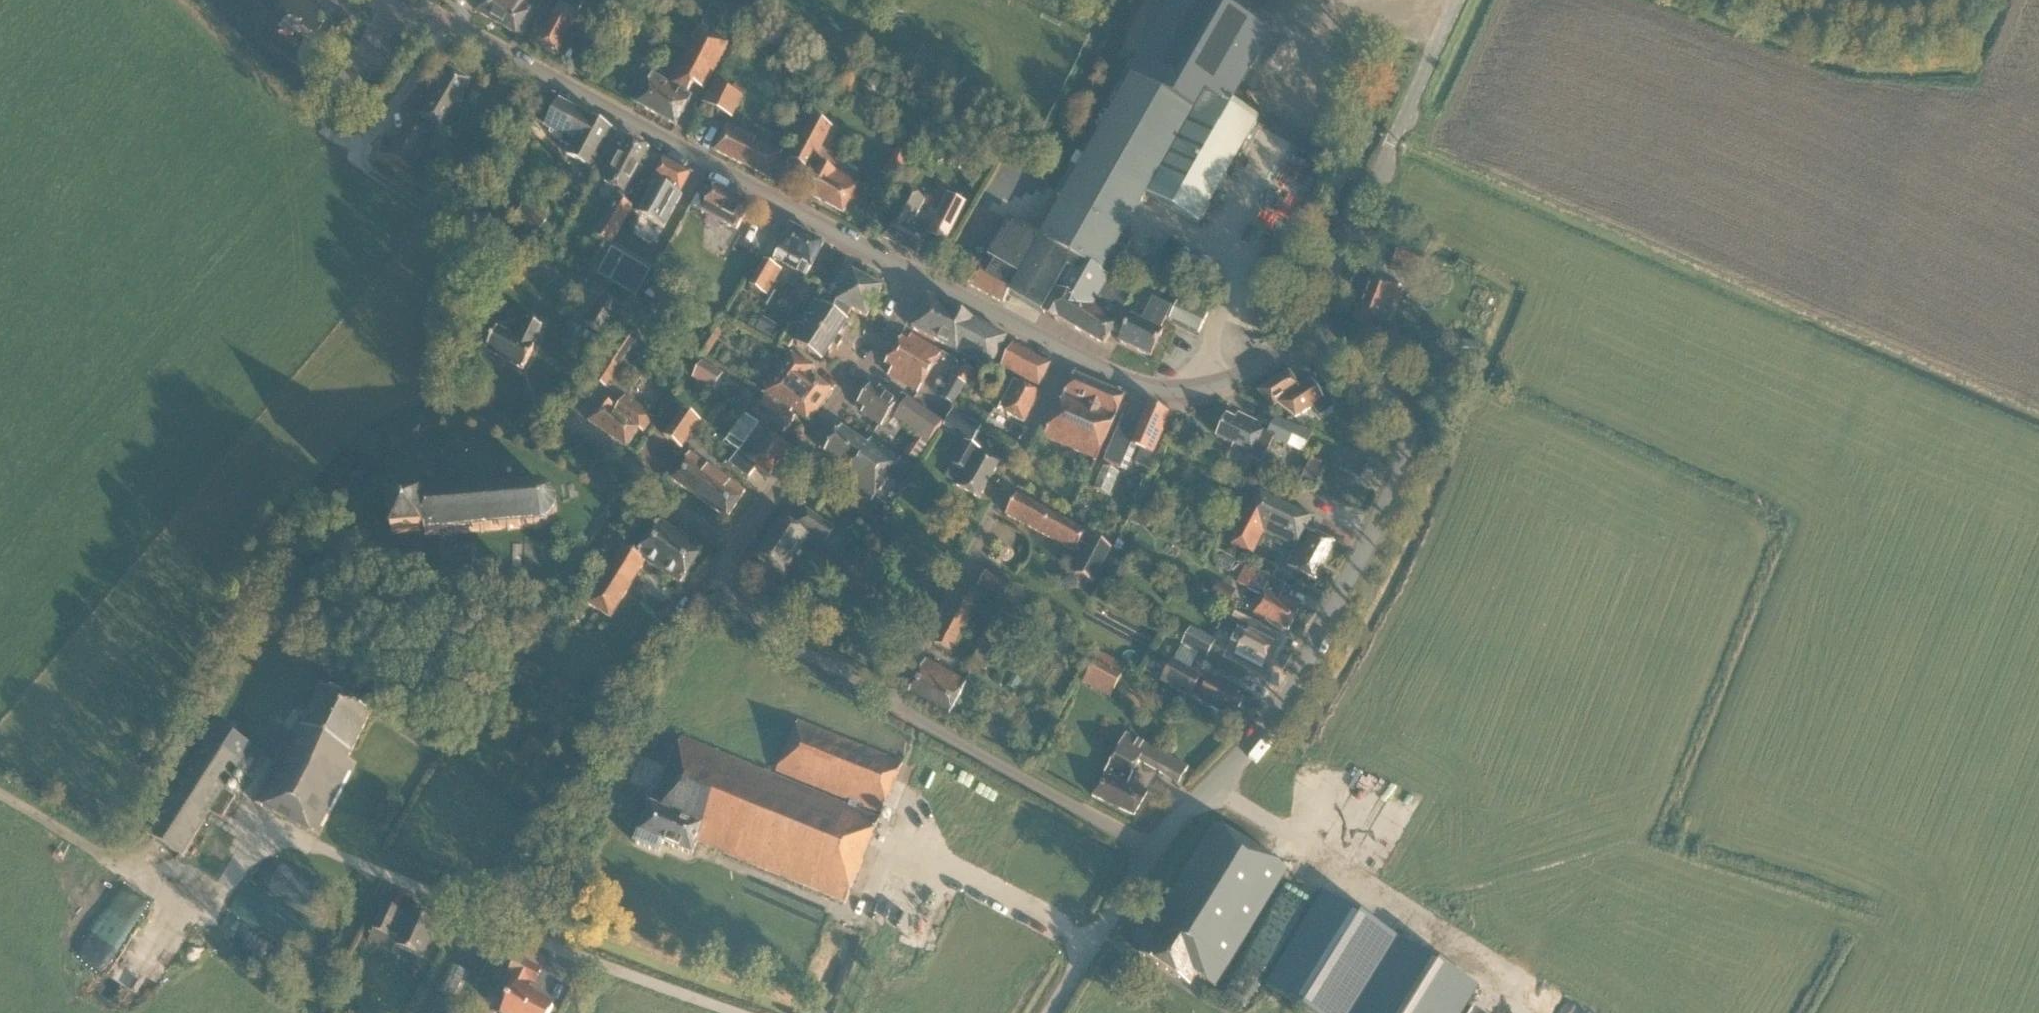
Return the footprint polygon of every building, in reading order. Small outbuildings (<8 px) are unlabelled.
[(516,35),(531,10),(522,5),(525,0),(484,0),(477,13),(516,35)] [(557,52),(578,13),(579,14),(586,0),(555,0),(549,11),(545,9),(530,38),(557,52)] [(968,286),(1003,305),(1009,295),(1057,322),(1058,320),(1104,346),(1113,331),(1122,314),(1133,292),(1112,280),(1135,241),(1124,235),(1146,196),(1197,226),(1255,124),(1245,118),(1247,115),(1230,105),(1269,40),(1200,0),(1175,0),(1131,77),(1061,200),(1062,201),(1041,238),(1008,220),(987,259),(991,261),(989,264),(982,260),(968,286)] [(693,85),(703,91),(728,45),(697,28),(667,85),(652,76),(636,105),(676,127),(691,99),(687,96),(693,85)] [(782,44),(775,58),(785,63),(792,49),(782,44)] [(443,76),(419,117),(445,133),(461,105),(458,103),(470,84),(450,72),(446,78),(443,76)] [(703,105),(731,119),(742,98),(714,84),(703,105)] [(559,102),(545,128),(551,131),(549,135),(561,141),(560,143),(570,148),(566,155),(595,172),(616,133),(559,102)] [(832,128),(813,118),(789,162),(809,172),(809,171),(814,173),(803,193),(842,213),(858,184),(819,163),(818,164),(814,162),(832,128)] [(429,140),(405,126),(388,156),(412,170),(429,140)] [(714,151),(769,179),(782,154),(727,126),(714,151)] [(649,152),(628,140),(623,150),(617,147),(599,181),(620,193),(617,199),(615,198),(593,236),(610,246),(631,208),(628,206),(632,199),(628,197),(640,175),(637,173),(649,152)] [(653,180),(680,193),(691,174),(664,160),(653,180)] [(884,198),(893,180),(882,174),(872,192),(884,198)] [(652,181),(635,212),(664,229),(682,197),(652,181)] [(701,212),(737,232),(751,206),(715,186),(701,212)] [(927,235),(930,229),(915,221),(924,202),(906,193),(882,238),(917,255),(927,235)] [(927,235),(945,245),(965,204),(947,195),(930,229),(927,235)] [(546,246),(556,229),(546,223),(546,222),(522,208),(511,228),(535,242),(536,240),(546,246)] [(701,216),(691,211),(684,222),(695,228),(701,216)] [(823,245),(790,228),(773,260),(807,277),(823,245)] [(624,264),(611,256),(598,277),(637,300),(652,277),(626,261),(624,264)] [(750,286),(766,296),(781,271),(764,262),(750,286)] [(843,312),(849,315),(852,311),(866,319),(882,290),(853,274),(834,309),(843,313),(843,312)] [(1353,317),(1384,330),(1401,288),(1370,275),(1353,317)] [(665,296),(658,305),(669,313),(676,304),(665,296)] [(623,312),(602,298),(584,326),(605,339),(623,312)] [(988,365),(992,367),(1007,339),(928,298),(912,330),(986,369),(988,365)] [(1122,314),(1113,331),(1122,336),(1118,343),(1151,359),(1163,333),(1160,332),(1171,309),(1152,300),(1141,323),(1130,318),(1122,314)] [(1169,320),(1199,335),(1208,315),(1178,301),(1169,320)] [(831,314),(814,302),(798,326),(806,331),(796,347),(822,364),(832,349),(837,352),(843,343),(838,340),(848,325),(845,323),(849,315),(843,312),(843,313),(834,309),(831,314)] [(485,352),(523,371),(534,348),(532,347),(542,328),(527,320),(517,340),(496,329),(485,352)] [(801,332),(792,326),(780,344),(789,350),(801,332)] [(637,342),(628,335),(609,364),(618,370),(637,342)] [(942,354),(912,337),(908,343),(901,339),(885,365),(892,369),(888,376),(918,394),(942,354)] [(1038,389),(1050,366),(1013,346),(1001,370),(1038,389)] [(809,424),(832,394),(809,376),(815,369),(792,356),(763,396),(758,393),(763,397),(795,419),(791,415),(793,412),(809,424)] [(692,379),(714,392),(724,375),(702,362),(692,379)] [(618,370),(608,363),(595,383),(605,389),(618,370)] [(965,385),(973,372),(964,366),(956,379),(965,385)] [(980,395),(989,400),(999,397),(1004,388),(1001,377),(992,372),(982,375),(977,385),(980,395)] [(1299,390),(1289,373),(1258,392),(1272,407),(1277,404),(1279,406),(1280,406),(1296,418),(1312,408),(1320,418),(1330,411),(1312,382),(1299,390)] [(1063,397),(1063,396),(1043,440),(1095,463),(1125,397),(1073,375),(1063,397)] [(951,379),(940,399),(954,407),(966,386),(965,385),(956,379),(952,377),(951,379)] [(1039,396),(1014,382),(998,410),(1024,424),(1039,396)] [(877,392),(871,388),(858,406),(864,410),(861,414),(881,428),(889,417),(919,438),(928,445),(942,425),(902,397),(899,402),(880,388),(877,392)] [(783,436),(795,419),(763,397),(758,393),(753,400),(759,404),(752,414),(783,436)] [(638,431),(643,434),(654,418),(625,398),(617,410),(604,401),(589,423),(626,449),(638,431)] [(1153,455),(1163,433),(1161,432),(1168,416),(1147,407),(1139,425),(1122,418),(1103,462),(1121,470),(1131,447),(1140,451),(1135,464),(1151,471),(1157,457),(1153,455)] [(1362,413),(1367,429),(1380,424),(1376,409),(1362,413)] [(683,410),(664,437),(680,449),(699,422),(683,410)] [(981,428),(953,412),(944,427),(972,444),(981,428)] [(1238,448),(1236,452),(1250,459),(1262,435),(1303,454),(1311,436),(1274,419),(1269,430),(1238,415),(1235,421),(1226,417),(1216,438),(1238,448)] [(728,439),(725,443),(738,453),(743,447),(759,426),(746,416),(728,439)] [(846,468),(838,480),(871,503),(889,477),(901,461),(865,436),(860,443),(841,430),(825,454),(846,468)] [(738,453),(729,465),(748,480),(754,472),(757,468),(768,477),(790,449),(767,432),(755,448),(751,452),(746,458),(738,453)] [(928,445),(919,438),(912,448),(910,446),(904,454),(916,463),(928,445)] [(999,463),(964,442),(951,466),(963,472),(955,486),(979,499),(999,463)] [(745,493),(689,454),(671,480),(727,519),(745,493)] [(1314,459),(1307,482),(1323,487),(1329,464),(1314,459)] [(901,461),(889,477),(897,482),(909,466),(901,461)] [(1108,466),(1099,487),(1115,493),(1124,472),(1108,466)] [(553,519),(554,516),(555,513),(556,513),(557,511),(556,511),(556,508),(555,504),(556,504),(556,502),(555,502),(553,499),(551,496),(552,495),(551,494),(550,495),(547,493),(544,491),(544,490),(543,490),(542,490),(538,490),(534,490),(534,488),(532,489),(532,490),(508,492),(508,490),(505,490),(505,492),(481,493),(481,492),(479,492),(479,494),(454,495),(454,494),(452,494),(452,496),(425,497),(425,496),(423,496),(423,501),(390,504),(392,535),(425,532),(426,538),(428,538),(428,536),(454,534),(455,536),(457,536),(457,534),(481,533),(481,534),(484,534),(484,532),(508,531),(508,532),(511,532),(510,531),(534,529),(534,530),(537,530),(537,529),(541,528),(545,527),(546,528),(547,527),(547,526),(550,524),(552,521),(553,522),(554,520),(553,519)] [(1335,546),(1306,532),(1312,519),(1259,492),(1231,546),(1251,556),(1262,534),(1296,551),(1287,568),(1315,583),(1335,546)] [(1111,551),(1084,536),(1086,532),(1016,495),(1005,516),(1075,553),(1079,545),(1087,550),(1075,574),(1093,584),(1111,551)] [(872,530),(879,519),(857,503),(849,515),(872,530)] [(810,534),(825,544),(834,531),(806,511),(795,528),(781,519),(757,555),(784,573),(810,534)] [(1118,524),(1112,535),(1118,539),(1124,527),(1118,524)] [(681,587),(703,552),(659,525),(638,559),(626,551),(589,608),(611,622),(647,565),(681,587)] [(1198,534),(1195,541),(1206,547),(1210,539),(1198,534)] [(1118,545),(1114,553),(1120,555),(1123,549),(1118,545)] [(1117,558),(1108,578),(1124,585),(1133,565),(1117,558)] [(1273,578),(1278,569),(1262,561),(1257,570),(1273,578)] [(1247,567),(1237,585),(1248,590),(1257,572),(1247,567)] [(1288,631),(1301,607),(1280,597),(1285,586),(1257,572),(1248,590),(1263,598),(1253,616),(1265,622),(1266,620),(1288,631)] [(977,588),(1003,601),(1011,586),(985,573),(977,588)] [(1209,599),(1228,608),(1236,592),(1218,583),(1209,599)] [(980,596),(964,588),(934,645),(950,653),(980,596)] [(1002,609),(973,664),(988,672),(1017,617),(1002,609)] [(1262,673),(1277,645),(1230,620),(1222,634),(1241,644),(1234,658),(1262,673)] [(1206,659),(1206,658),(1215,642),(1191,629),(1182,645),(1183,646),(1186,648),(1199,655),(1206,659)] [(1183,646),(1173,663),(1189,672),(1199,655),(1186,648),(1183,646)] [(908,696),(949,718),(966,684),(925,662),(908,696)] [(1085,679),(1113,694),(1122,678),(1094,662),(1085,679)] [(1189,697),(1190,696),(1200,678),(1189,672),(1173,663),(1172,662),(1161,682),(1189,697)] [(1229,712),(1235,715),(1243,700),(1237,697),(1239,693),(1210,677),(1207,682),(1200,678),(1190,696),(1197,700),(1197,701),(1226,717),(1229,712)] [(254,804),(318,838),(356,764),(348,760),(371,714),(321,688),(298,734),(291,730),(254,804)] [(217,692),(212,702),(225,709),(231,700),(217,692)] [(697,843),(845,904),(903,764),(798,721),(774,778),(680,739),(659,793),(657,792),(652,793),(648,797),(648,802),(651,806),(635,845),(658,855),(663,845),(692,857),(697,843)] [(215,727),(147,835),(182,858),(210,814),(222,821),(236,799),(224,791),(237,772),(249,779),(264,755),(215,727)] [(1188,769),(1173,761),(1126,735),(1092,797),(1134,817),(1148,793),(1128,784),(1139,763),(1179,785),(1188,769)] [(1196,977),(1214,988),(1287,870),(1214,825),(1153,924),(1158,927),(1140,957),(1190,987),(1196,977)] [(1309,1012),(1354,1012),(1400,940),(1322,892),(1264,985),(1309,1012)] [(369,942),(393,952),(395,948),(422,960),(438,925),(411,913),(407,920),(400,917),(402,913),(385,906),(373,932),(369,942)] [(1400,940),(1354,1012),(1461,1012),(1476,988),(1400,940)] [(534,986),(540,972),(517,960),(510,974),(515,977),(503,1002),(509,1005),(505,1012),(551,1012),(553,1009),(523,994),(529,983),(534,986)]
